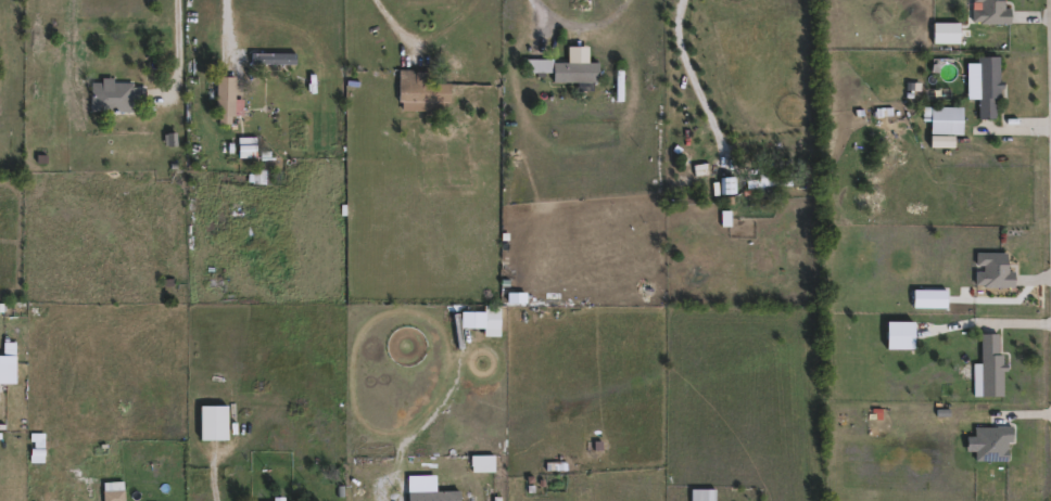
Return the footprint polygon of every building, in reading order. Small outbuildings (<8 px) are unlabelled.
[(970,23),(970,0),(1002,0),(1002,7),(1010,7),(1010,22),(970,23)] [(999,55),(999,117),(978,117),(978,55),(999,55)] [(550,81),(550,72),(526,72),(526,60),(599,60),(599,81),(550,81)] [(625,99),(616,99),(616,67),(626,67),(625,99)] [(447,82),(446,106),(397,106),(398,69),(422,69),(422,82),(447,82)] [(215,123),(215,76),(233,76),(233,123),(215,123)] [(91,112),(90,81),(144,80),(144,111),(91,112)] [(255,136),(256,149),(238,151),(237,137),(255,136)] [(752,169),(790,169),(790,187),(752,187),(752,169)] [(975,286),(975,253),(1011,253),(1011,286),(975,286)] [(483,327),(483,309),(499,309),(499,327),(483,327)] [(883,347),(883,320),(912,320),(912,347),(883,347)] [(1002,333),(1002,395),(979,395),(980,333),(1002,333)] [(20,382),(0,382),(0,354),(7,354),(7,341),(20,341),(20,382)] [(228,438),(195,438),(195,403),(228,403),(228,438)] [(975,460),(975,425),(1008,425),(1008,460),(975,460)] [(308,427),(324,427),(324,440),(308,440),(308,427)] [(469,453),(493,453),(493,471),(469,471),(469,453)] [(123,480),(123,500),(102,500),(102,480),(123,480)] [(717,488),(717,500),(689,500),(689,488),(717,488)] [(460,489),(460,500),(404,500),(404,489),(460,489)]
